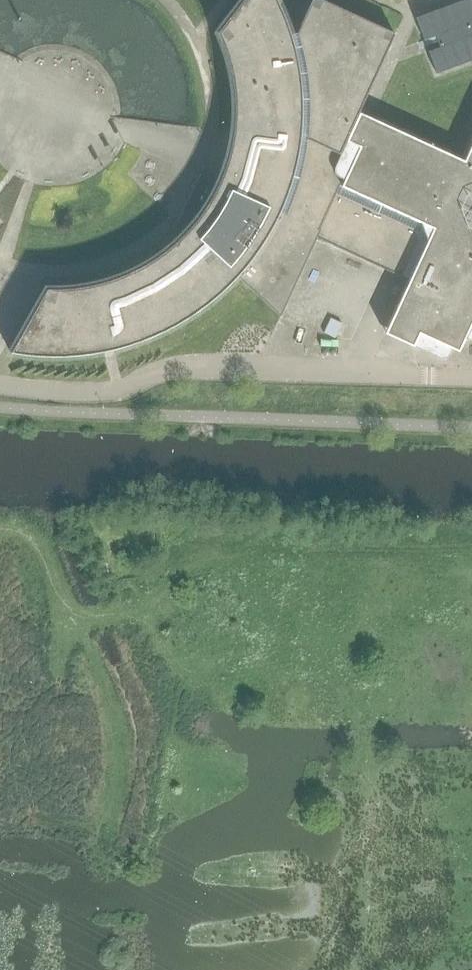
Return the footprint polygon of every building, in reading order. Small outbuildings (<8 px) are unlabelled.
[(10,353),(12,353),(13,353),(14,353),(18,354),(22,354),(26,355),(30,355),(34,356),(38,356),(42,356),(46,356),(50,357),(54,357),(58,357),(62,356),(67,356),(72,356),(77,355),(82,355),(87,354),(91,354),(96,353),(101,352),(104,351),(106,351),(108,351),(109,350),(110,350),(112,350),(114,349),(118,348),(121,347),(125,346),(129,345),(132,344),(136,343),(140,341),(143,340),(147,339),(150,337),(154,336),(158,334),(161,332),(165,330),(168,329),(172,327),(175,325),(179,323),(182,321),(186,319),(189,317),(192,314),(196,312),(199,310),(202,308),(205,305),(208,303),(211,300),(214,298),(217,295),(220,292),(223,290),(226,287),(229,284),(232,281),(235,278),(237,276),(280,316),(317,238),(409,280),(384,333),(408,344),(438,358),(440,358),(442,358),(445,357),(447,356),(449,354),(451,348),(458,351),(464,337),(471,337),(471,143),(464,161),(371,118),(365,115),(358,113),(395,33),(322,0),(311,0),(296,33),(290,35),(288,30),(286,25),(284,19),(281,12),(278,6),(276,0),(243,0),(217,33),(219,39),(222,44),(224,50),(226,56),(227,62),(229,68),(230,73),(231,79),(232,85),(233,92),(233,98),(234,104),(234,110),(234,116),(233,122),(233,128),(233,130),(233,131),(232,133),(232,136),(231,139),(231,142),(230,145),(230,148),(229,151),(228,154),(228,157),(227,160),(226,162),(225,165),(224,168),(223,171),(222,174),(221,177),(220,180),(218,182),(200,174),(179,219),(178,222),(187,230),(179,239),(171,246),(162,254),(152,260),(142,266),(132,271),(122,276),(111,280),(101,283),(90,286),(79,287),(68,289),(57,289),(46,289),(10,353)]
